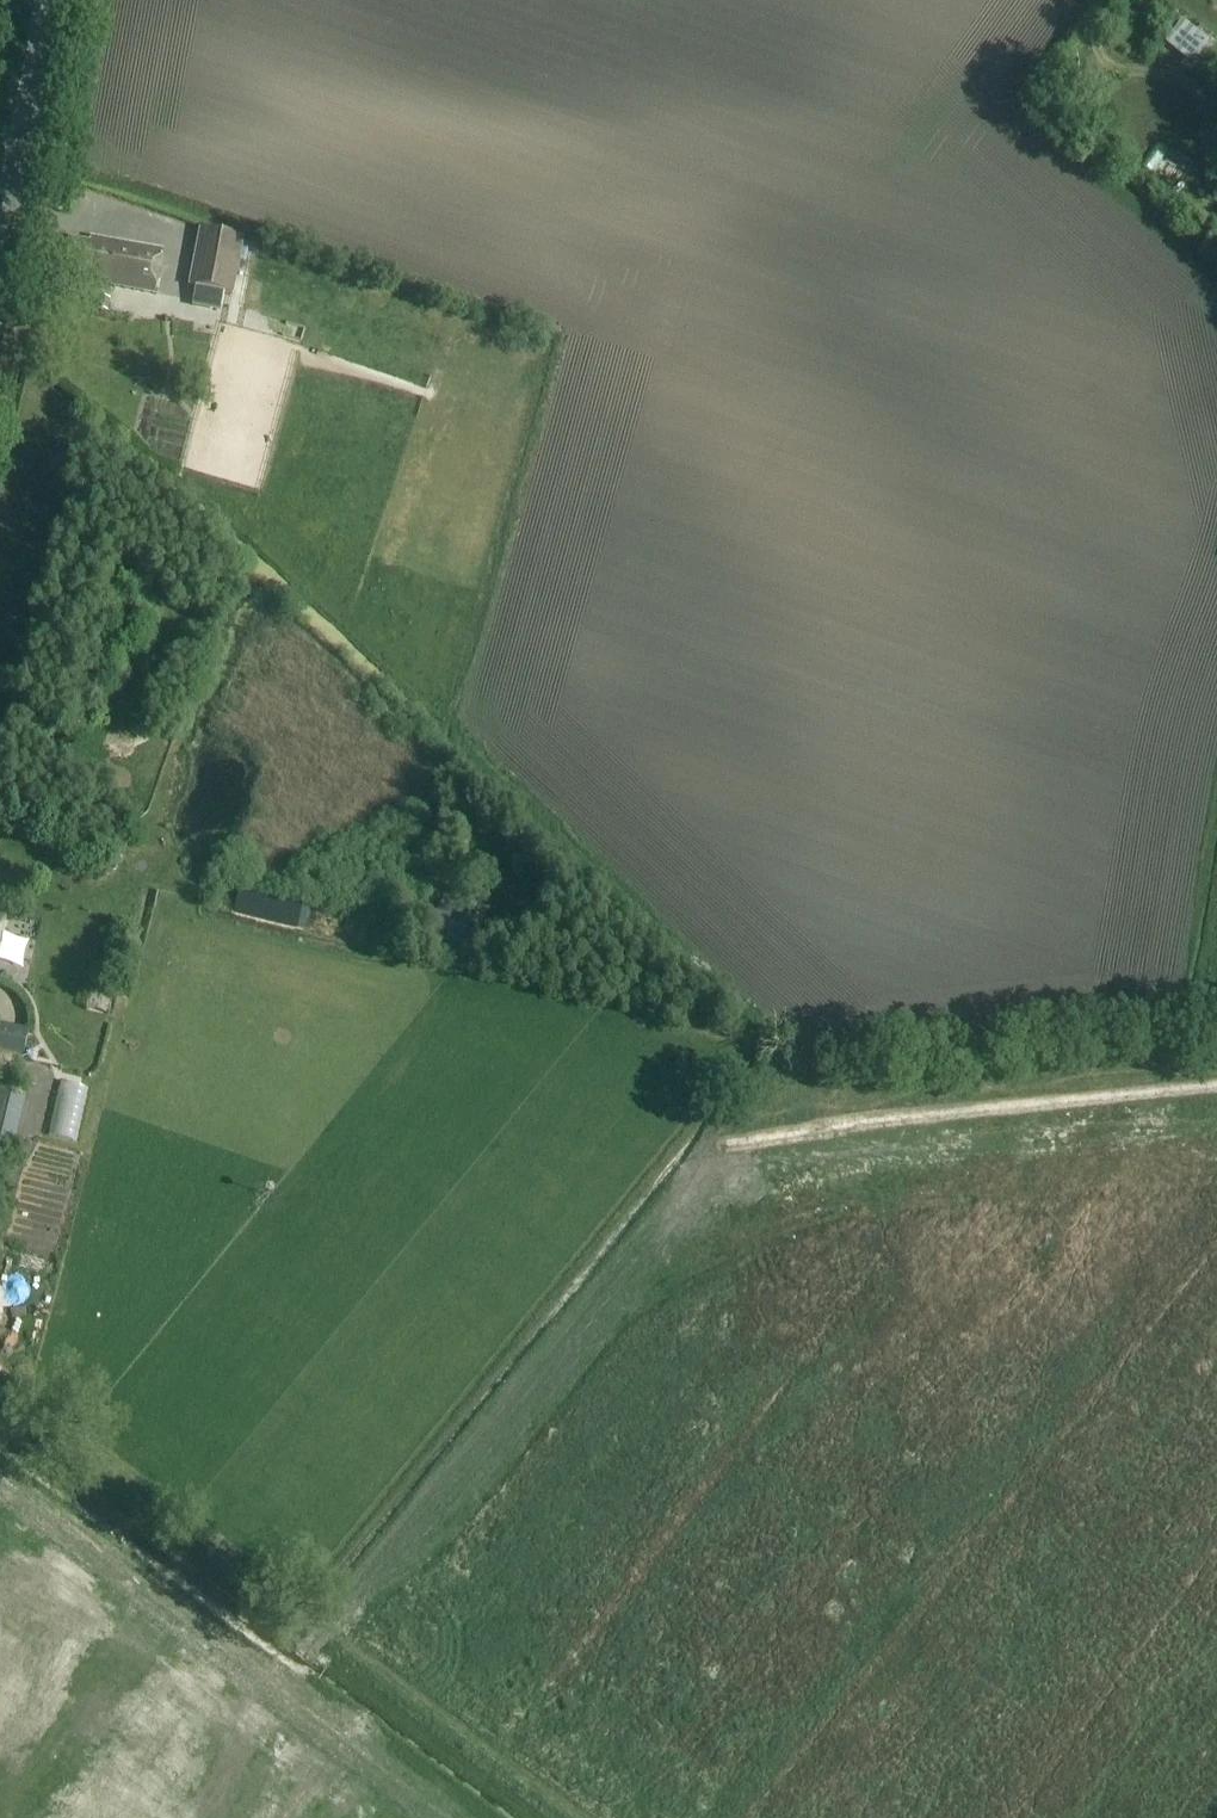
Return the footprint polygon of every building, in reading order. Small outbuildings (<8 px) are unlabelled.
[(1183,23),(1167,43),(1191,63),(1207,43),(1183,23)] [(189,287),(233,295),(244,239),(200,231),(189,287)] [(83,281),(154,294),(161,251),(91,238),(90,245),(76,242),(71,272),(84,275),(83,281)] [(200,294),(199,321),(225,321),(225,294),(200,294)] [(96,310),(108,312),(110,300),(98,298),(96,310)] [(23,1062),(29,1033),(0,1027),(0,1057),(23,1062)]
